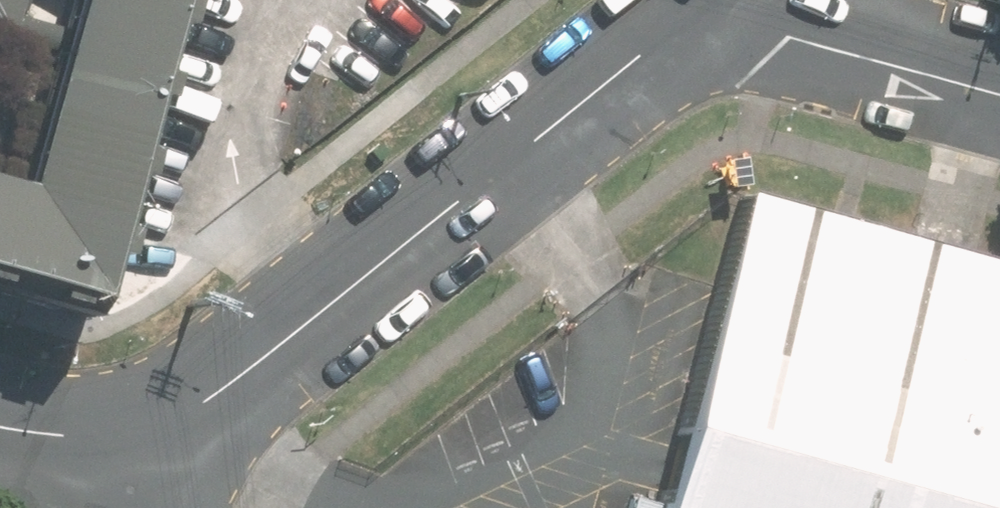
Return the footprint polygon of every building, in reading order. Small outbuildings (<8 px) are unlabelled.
[(82,294),(163,0),(42,0),(0,149),(0,271),(82,294)] [(2,44),(15,0),(0,0),(0,44),(2,44)] [(753,199),(667,507),(999,507),(999,267),(753,199)]
